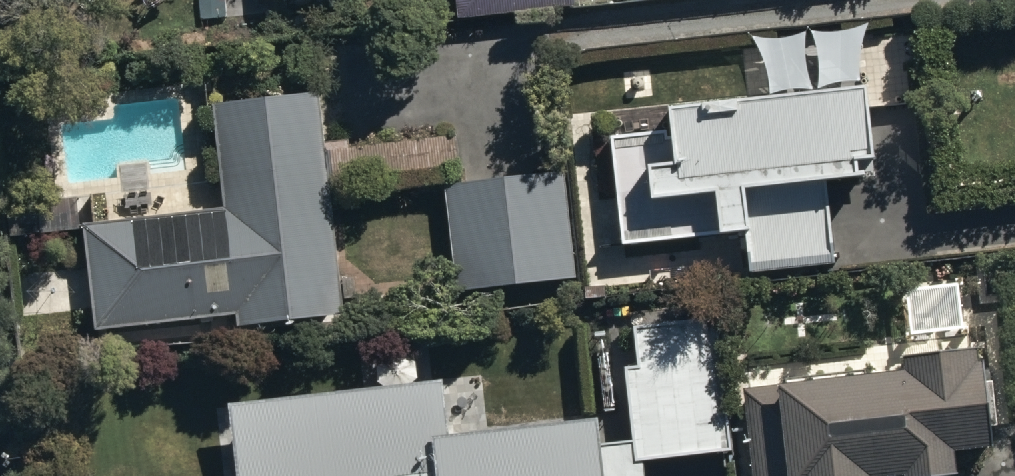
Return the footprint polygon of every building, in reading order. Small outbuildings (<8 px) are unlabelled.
[(458,19),(574,8),(573,0),(456,0),(458,19)] [(671,131),(611,137),(621,251),(749,240),(752,274),(835,267),(828,187),(875,183),(867,93),(669,111),(671,131)] [(320,97),(214,108),(221,215),(85,228),(96,333),(237,319),(238,327),(343,316),(320,97)] [(563,178),(444,189),(454,293),(574,282),(563,178)] [(214,407),(217,438),(235,436),(238,475),(644,475),(643,468),(728,461),(716,325),(633,332),(636,371),(626,372),(632,443),(597,446),(595,424),(486,433),(481,378),(442,381),(442,387),(214,407)] [(955,460),(992,457),(983,359),(906,367),(908,381),(870,385),(869,372),(782,381),(783,389),(743,393),(751,475),(956,475),(955,460)]
